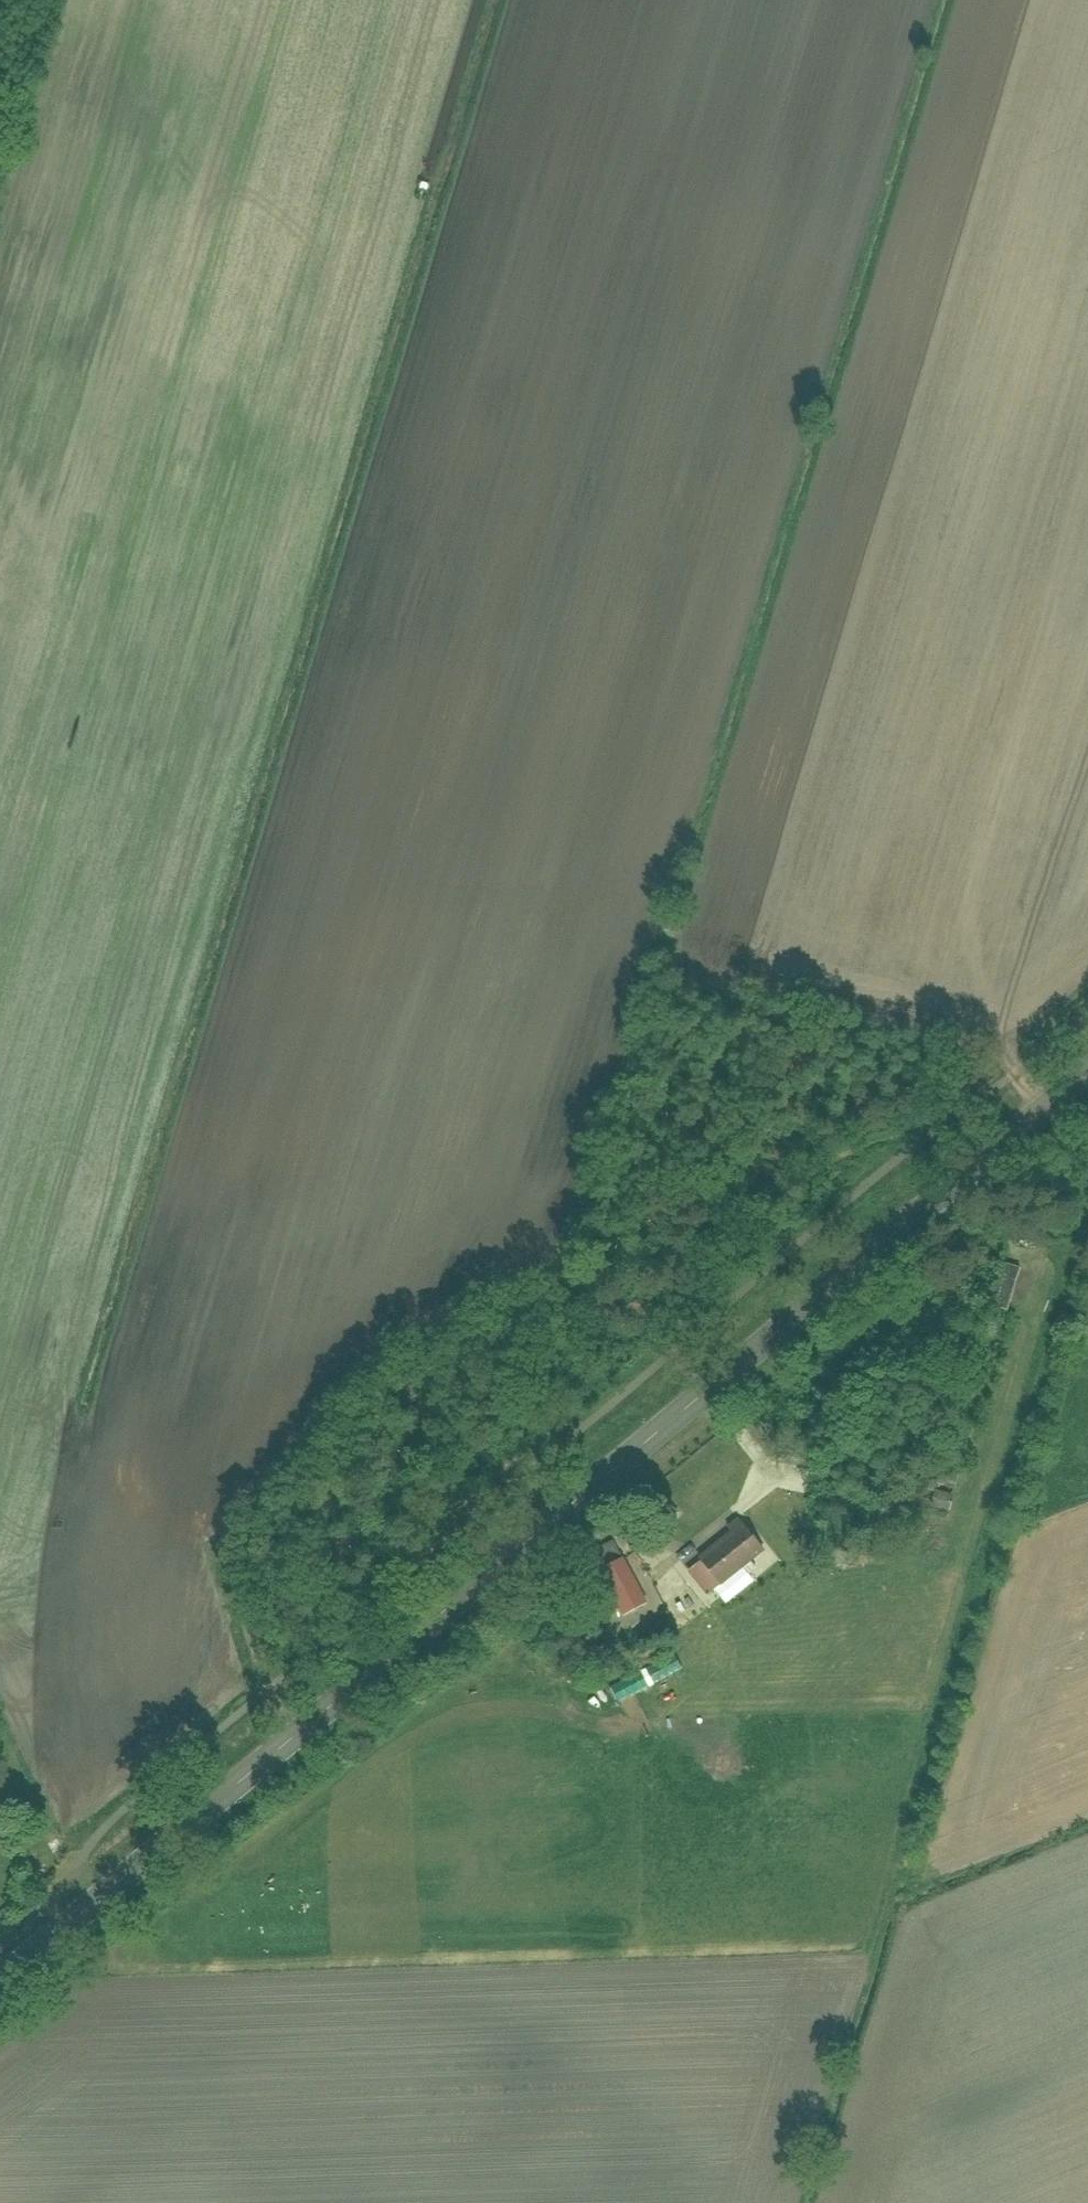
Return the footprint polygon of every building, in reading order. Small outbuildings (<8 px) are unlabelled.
[(987,1298),(1023,1310),(1037,1273),(1001,1260),(987,1298)] [(693,1561),(712,1589),(763,1554),(744,1526),(693,1561)] [(593,1570),(605,1592),(601,1594),(613,1618),(659,1595),(646,1570),(625,1581),(614,1559),(593,1570)]
